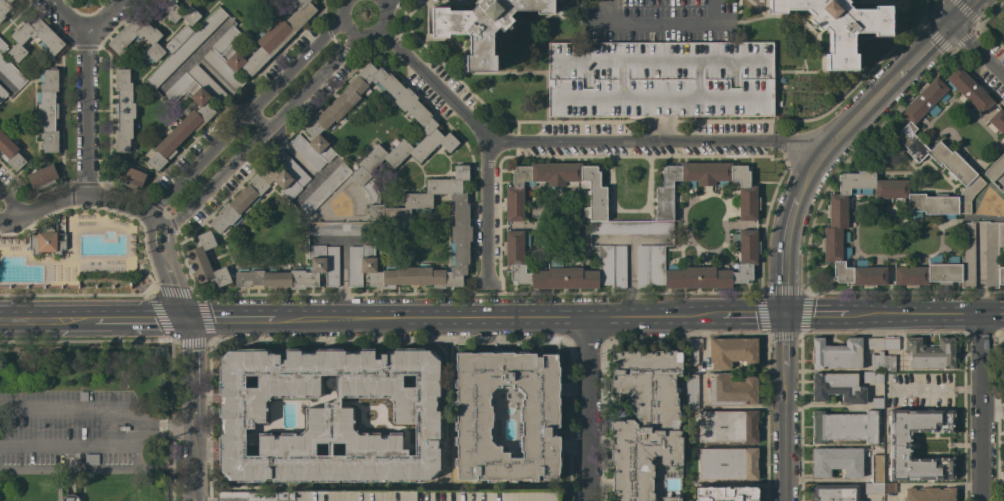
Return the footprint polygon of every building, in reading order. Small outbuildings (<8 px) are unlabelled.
[(5,16),(0,22),(0,0),(12,0),(8,4),(11,7),(3,14),(5,16)] [(163,3),(160,0),(176,0),(177,1),(174,3),(183,12),(190,5),(192,7),(194,5),(202,12),(200,15),(200,16),(191,26),(180,16),(174,23),(166,16),(168,14),(160,7),(163,3)] [(294,4),(289,0),(309,0),(308,1),(317,10),(295,32),(271,57),(270,57),(251,76),(241,66),(236,71),(246,81),(237,90),(237,89),(236,90),(202,57),(212,47),(210,46),(231,25),(233,27),(233,26),(241,34),(233,42),(235,44),(232,48),(246,61),(260,46),(255,41),(256,40),(254,38),(261,30),(264,33),(280,17),(285,21),(298,8),(295,4),(297,2),(296,1),(294,4)] [(473,3),(476,0),(552,0),(552,13),(536,13),(536,10),(514,10),(509,16),(513,20),(509,25),(511,27),(509,29),(506,27),(502,32),(497,27),(492,33),(492,55),(496,55),(496,71),(465,71),(465,55),(469,55),(469,35),(467,34),(448,34),(448,37),(432,37),(431,7),(448,7),(448,11),(470,10),(475,5),(473,3)] [(768,13),(768,0),(846,0),(847,1),(845,4),(851,9),(872,9),(872,6),(889,5),(889,35),(873,36),(873,32),(853,32),(852,34),(852,53),(855,53),(855,70),(825,70),(825,54),(828,54),(828,31),(823,26),(819,30),(814,26),(812,28),(810,26),(812,23),(808,19),(812,15),(806,9),(784,10),(784,13),(768,13)] [(154,89),(145,80),(170,54),(164,48),(166,46),(165,45),(184,26),(185,27),(186,25),(193,31),(218,5),(228,15),(154,89)] [(53,57),(47,51),(47,50),(44,50),(38,44),(41,41),(39,39),(37,42),(33,38),(32,39),(29,36),(20,45),(27,52),(17,63),(7,52),(16,42),(9,35),(15,29),(16,29),(17,28),(18,29),(26,22),(29,25),(37,16),(65,44),(53,57)] [(134,16),(142,24),(145,21),(153,29),(154,28),(155,29),(156,28),(162,35),(155,42),(165,52),(155,62),(153,61),(151,64),(143,56),(146,53),(144,52),(151,45),(142,36),(140,38),(137,35),(117,54),(107,44),(134,16)] [(18,90),(0,72),(0,38),(7,45),(6,46),(8,48),(2,55),(27,80),(18,90)] [(548,117),(548,42),(773,41),(773,116),(548,117)] [(361,246),(361,245),(374,245),(374,258),(376,258),(376,272),(382,272),(382,270),(385,270),(385,266),(395,266),(395,270),(396,270),(396,267),(444,267),(444,271),(450,271),(450,267),(454,267),(454,262),(450,262),(450,256),(454,256),(454,241),(451,241),(451,226),(454,226),(454,201),(450,201),(450,194),(432,194),(432,208),(430,208),(430,212),(420,211),(420,209),(417,209),(417,212),(410,212),(410,223),(382,222),(382,219),(368,219),(368,197),(366,192),(350,176),(360,166),(357,164),(377,144),(384,151),(390,146),(392,148),(403,138),(410,145),(415,140),(418,143),(426,135),(421,130),(423,128),(405,110),(403,112),(393,101),(394,99),(393,98),(390,100),(384,94),(387,91),(385,89),(382,92),(375,85),(377,82),(377,81),(374,84),(371,80),(367,84),(368,86),(358,96),(360,97),(336,122),(334,120),(324,130),(322,129),(318,133),(328,143),(327,145),(336,154),(327,163),(326,162),(317,171),(288,143),(298,133),(307,143),(312,138),(302,128),(312,119),(310,117),(319,108),(322,111),(349,84),(346,81),(355,72),(356,74),(368,62),(377,70),(380,67),(387,74),(389,73),(405,89),(407,87),(417,98),(415,99),(431,115),(430,117),(438,124),(434,128),(443,137),(448,132),(459,142),(448,153),(439,143),(438,144),(439,145),(436,147),(435,146),(433,148),(435,149),(433,151),(432,150),(419,163),(409,153),(393,168),(383,158),(368,173),(371,176),(368,179),(375,186),(379,195),(379,205),(383,205),(383,207),(404,207),(404,193),(425,193),(425,179),(453,179),(453,165),(468,165),(468,180),(461,180),(461,193),(466,193),(466,203),(468,203),(468,226),(471,226),(471,241),(468,241),(468,264),(466,264),(466,274),(462,274),(462,286),(445,286),(445,288),(433,288),(433,284),(418,284),(418,285),(417,287),(415,288),(412,288),(410,287),(409,286),(409,284),(394,285),(394,288),(382,288),(382,286),(368,287),(368,275),(366,274),(365,273),(362,273),(362,286),(349,287),(349,286),(348,286),(348,246),(361,246)] [(192,109),(195,112),(200,107),(187,94),(185,96),(183,93),(174,103),(164,93),(185,72),(186,73),(195,63),(230,97),(221,106),(212,98),(206,103),(215,112),(195,132),(193,130),(174,149),(177,151),(156,171),(146,161),(156,151),(153,148),(192,109)] [(960,94),(955,88),(952,91),(945,84),(948,81),(945,79),(958,66),(978,86),(979,84),(988,92),(986,94),(994,102),(981,115),(967,101),(964,104),(957,97),(960,94)] [(58,152),(43,152),(43,139),(40,139),(40,118),(37,118),(37,103),(40,103),(40,99),(36,99),(36,92),(40,92),(40,83),(43,83),(43,78),(39,78),(39,71),(43,71),(43,69),(49,69),(49,67),(56,67),(56,69),(57,69),(57,91),(54,91),(54,103),(57,103),(57,118),(55,118),(55,130),(58,130),(58,152)] [(114,130),(117,130),(117,118),(115,118),(115,103),(117,103),(117,91),(114,91),(114,69),(129,69),(129,83),(132,83),(132,103),(135,103),(135,118),(132,118),(132,138),(129,138),(129,152),(114,152),(114,130)] [(847,208),(847,214),(848,214),(848,224),(847,224),(847,228),(841,228),(841,232),(848,232),(848,242),(841,242),(841,261),(844,261),(844,267),(856,267),(856,260),(867,260),(867,267),(886,267),(886,285),(875,285),(875,288),(863,288),(863,285),(852,285),(852,283),(836,283),(836,281),(832,281),(832,276),(833,276),(833,262),(823,262),(823,251),(820,251),(820,238),(823,238),(823,228),(829,228),(829,217),(826,217),(826,205),(829,205),(829,194),(838,194),(839,180),(838,180),(838,175),(841,175),(841,173),(857,173),(857,171),(874,171),(874,180),(908,180),(908,194),(924,193),(924,197),(935,196),(935,194),(947,193),(947,197),(958,196),(964,187),(956,179),(954,181),(946,172),(948,171),(941,163),(938,165),(927,154),(917,163),(905,151),(907,149),(896,138),(897,136),(894,134),(898,131),(908,122),(899,113),(919,93),(918,92),(926,83),(927,84),(935,76),(948,89),(945,92),(949,96),(942,103),(938,99),(933,103),(940,110),(932,117),(926,111),(922,115),(925,119),(918,126),(914,123),(913,124),(917,128),(912,133),(929,150),(939,141),(950,152),(953,150),(954,152),(958,149),(966,157),(963,160),(966,164),(970,161),(978,169),(975,172),(985,183),(974,194),(970,200),(970,214),(954,214),(954,219),(944,219),(944,214),(924,214),(924,211),(921,211),(921,219),(910,219),(910,211),(907,211),(907,198),(901,198),(901,207),(894,207),(894,198),(873,198),(873,188),(871,188),(871,195),(861,195),(861,189),(859,189),(859,194),(849,194),(849,195),(847,195),(847,198),(851,198),(851,208),(847,208)] [(8,94),(0,102),(0,86),(8,94)] [(999,107),(1003,112),(1003,143),(998,138),(1002,135),(987,120),(999,107)] [(16,171),(0,156),(0,130),(19,149),(16,152),(26,161),(16,171)] [(310,178),(301,188),(302,189),(289,201),(280,192),(282,189),(276,184),(272,188),(269,186),(259,196),(257,195),(238,214),(242,218),(234,227),(231,224),(230,225),(229,224),(228,225),(230,227),(223,235),(220,233),(219,234),(208,224),(218,214),(217,213),(227,202),(229,203),(247,185),(246,183),(256,173),(258,174),(282,150),(310,178)] [(983,172),(1003,151),(1003,170),(993,181),(983,172)] [(145,174),(146,174),(140,188),(136,186),(135,190),(119,183),(121,180),(115,177),(120,163),(121,164),(123,160),(146,170),(145,174)] [(306,218),(296,209),(342,162),(351,171),(306,218)] [(589,218),(583,218),(583,206),(589,206),(589,201),(582,201),(582,190),(589,190),(589,181),(577,181),(577,187),(566,187),(566,181),(565,181),(565,186),(562,186),(562,190),(550,190),(550,186),(547,186),(547,181),(533,182),(533,186),(522,186),(522,191),(524,191),(524,201),(522,201),(522,207),(527,207),(527,218),(523,218),(523,221),(505,221),(505,210),(502,210),(502,198),(505,198),(505,187),(512,187),(512,172),(511,172),(511,168),(514,168),(514,166),(530,166),(530,163),(581,163),(581,166),(597,166),(597,167),(601,167),(601,173),(599,173),(599,187),(606,187),(606,220),(655,220),(655,186),(662,186),(662,172),(661,172),(661,167),(665,167),(665,165),(680,165),(680,163),(731,162),(731,165),(747,165),(747,167),(750,167),(751,172),(749,172),(749,186),(756,186),(756,197),(759,197),(759,209),(757,209),(757,220),(738,221),(738,186),(739,186),(739,180),(730,180),(730,181),(727,181),(727,187),(717,187),(717,181),(715,181),(715,186),(697,186),(697,181),(694,181),(694,188),(684,188),(684,181),(681,181),(681,180),(672,180),(672,234),(589,234),(589,218)] [(52,164),(58,177),(54,179),(55,183),(38,190),(36,186),(32,188),(26,174),(52,164)] [(374,221),(374,235),(307,235),(307,222),(374,221)] [(974,287),(973,287),(973,288),(961,288),(961,281),(951,281),(951,285),(938,285),(938,282),(928,282),(928,285),(917,285),(917,288),(905,288),(905,285),(894,285),(894,267),(927,267),(927,264),(947,264),(947,257),(958,257),(958,264),(961,264),(961,223),(974,222),(974,287)] [(998,267),(1003,267),(1003,284),(998,284),(998,288),(985,288),(985,287),(984,222),(1003,222),(1003,246),(998,246),(998,267)] [(29,236),(29,234),(37,233),(37,232),(40,232),(40,231),(41,228),(42,227),(44,226),(47,226),(49,226),(51,227),(53,229),(54,232),(56,232),(56,240),(65,240),(65,249),(61,250),(61,255),(52,255),(52,252),(45,252),(41,252),(41,255),(32,255),(32,250),(29,250),(29,236)] [(212,271),(225,266),(231,281),(218,287),(214,277),(198,284),(194,272),(192,272),(190,271),(189,269),(188,267),(188,265),(189,264),(190,263),(185,252),(196,247),(195,245),(196,242),(197,241),(198,241),(196,236),(209,230),(211,234),(214,232),(219,242),(215,244),(216,245),(204,250),(212,271)] [(664,245),(664,270),(680,270),(680,267),(715,267),(715,270),(732,270),(732,272),(737,272),(737,264),(739,264),(739,245),(731,245),(731,234),(738,234),(738,230),(757,230),(757,241),(759,241),(759,253),(756,253),(757,265),(752,265),(752,280),(750,280),(750,284),(745,284),(745,283),(731,283),(731,288),(664,288),(664,285),(649,285),(649,288),(637,289),(637,288),(636,288),(636,245),(664,245)] [(626,288),(613,288),(613,285),(598,285),(598,289),(531,289),(531,283),(517,283),(517,285),(512,285),(512,281),(510,281),(510,266),(505,266),(505,254),(503,254),(503,242),(505,242),(505,231),(523,231),(523,234),(529,234),(529,246),(523,246),(523,264),(525,264),(525,273),(531,273),(531,271),(540,271),(540,267),(545,267),(545,270),(547,270),(547,267),(552,267),(552,260),(562,260),(562,267),(582,267),(582,270),(598,270),(598,246),(626,246),(626,288)] [(338,286),(325,286),(325,273),(321,273),(321,274),(320,275),(319,275),(318,275),(318,287),(305,287),(305,289),(290,289),(290,287),(263,287),(263,289),(249,289),(249,287),(235,287),(235,272),(249,272),(249,270),(263,270),(263,272),(290,272),(290,270),(292,270),(292,266),(302,266),(302,270),(304,270),(304,266),(311,266),(311,259),(307,259),(307,245),(325,245),(325,246),(338,246),(338,286)] [(812,369),(812,364),(811,347),(812,347),(812,338),(823,337),(823,339),(824,340),(824,342),(824,344),(824,345),(845,345),(845,340),(845,339),(847,338),(848,338),(861,337),(861,347),(861,369),(812,369)] [(883,337),(867,338),(867,349),(883,349),(883,338),(883,337)] [(701,338),(701,350),(697,350),(697,366),(686,366),(686,338),(701,338)] [(757,362),(756,363),(755,365),(753,365),(742,365),(742,361),(729,361),(730,363),(730,366),(729,367),(729,369),(711,369),(711,363),(709,363),(709,338),(716,338),(724,338),(741,338),(748,338),(757,338),(757,362)] [(883,338),(899,338),(899,350),(883,350),(883,338)] [(909,351),(904,351),(904,350),(902,350),(902,346),(904,346),(904,338),(923,338),(923,344),(937,345),(937,338),(954,338),(953,361),(954,361),(954,369),(908,368),(908,360),(910,360),(910,356),(909,356),(909,351)] [(397,479),(392,479),(392,482),(369,482),(369,479),(364,479),(364,481),(342,482),(342,480),(337,480),(337,482),(314,482),(314,480),(309,480),(309,482),(287,482),(287,480),(284,480),(284,482),(273,482),(273,480),(270,480),(270,478),(265,478),(265,480),(263,480),(263,482),(236,482),(236,480),(228,480),(228,479),(221,473),(220,473),(220,464),(218,464),(218,436),(220,436),(220,434),(223,434),(223,419),(220,419),(220,417),(218,417),(218,404),(223,404),(223,397),(220,397),(220,394),(218,394),(218,366),(220,366),(220,360),(230,351),(236,351),(236,349),(264,349),(264,351),(266,351),(266,354),(271,354),(271,351),(273,351),(273,354),(279,354),(279,351),(285,351),(285,349),(298,349),(298,351),(300,351),(300,354),(305,354),(305,353),(310,353),(310,355),(314,355),(314,350),(317,350),(317,349),(342,348),(342,350),(344,350),(344,354),(349,354),(349,353),(354,353),(354,354),(359,354),(359,350),(361,350),(361,349),(374,348),(374,352),(379,352),(379,354),(385,354),(385,353),(388,353),(388,354),(392,354),(392,350),(395,350),(395,349),(423,349),(423,350),(428,350),(438,360),(438,366),(440,366),(440,394),(438,394),(438,397),(439,397),(439,401),(439,413),(441,413),(441,437),(439,437),(439,440),(437,440),(437,448),(441,448),(441,463),(439,463),(439,469),(438,470),(439,471),(435,476),(434,475),(429,479),(423,479),(423,481),(397,482),(397,479)] [(680,465),(680,500),(610,500),(612,500),(612,499),(614,499),(613,492),(612,492),(612,472),(613,472),(613,464),(612,464),(612,462),(610,462),(610,422),(611,421),(624,420),(624,419),(632,419),(634,421),(634,413),(635,413),(635,405),(633,405),(633,398),(636,398),(635,395),(636,394),(631,388),(630,389),(628,389),(628,391),(626,393),(618,393),(618,394),(611,394),(611,393),(610,392),(610,379),(612,379),(612,375),(613,375),(613,370),(612,370),(612,352),(619,352),(619,350),(626,350),(626,352),(631,352),(631,350),(639,350),(639,352),(640,352),(640,353),(643,353),(643,352),(650,352),(650,353),(653,353),(653,352),(655,352),(655,350),(661,350),(661,352),(668,352),(668,350),(675,350),(675,352),(681,352),(681,376),(678,376),(674,374),(674,393),(676,393),(676,397),(677,397),(677,410),(679,410),(679,426),(677,426),(677,430),(680,430),(680,434),(679,434),(679,437),(681,437),(681,465),(680,465)] [(872,371),(871,355),(878,355),(878,351),(883,351),(883,355),(883,371),(872,371)] [(507,479),(494,480),(494,482),(486,482),(486,479),(479,480),(479,475),(477,475),(477,479),(456,480),(456,466),(454,466),(454,458),(456,458),(456,445),(454,445),(454,437),(456,437),(456,430),(454,430),(454,422),(456,422),(456,409),(454,409),(454,401),(456,401),(456,387),(454,387),(454,380),(456,380),(456,369),(455,369),(455,353),(470,352),(470,353),(477,353),(491,352),(491,354),(498,353),(513,352),(513,354),(535,353),(535,357),(541,357),(541,355),(557,354),(557,361),(557,367),(558,367),(559,376),(558,376),(558,377),(559,377),(559,391),(557,391),(558,398),(559,405),(558,405),(558,412),(559,427),(555,427),(555,436),(559,436),(559,448),(560,448),(560,466),(559,466),(559,467),(558,467),(558,473),(558,479),(542,479),(542,475),(537,475),(537,481),(529,482),(529,479),(523,479),(516,479),(516,482),(507,482),(507,479)] [(883,355),(895,356),(894,371),(883,371),(883,355)] [(863,382),(862,372),(882,372),(882,382),(863,382)] [(709,380),(708,380),(708,378),(711,378),(711,373),(716,374),(716,373),(729,373),(729,374),(731,376),(731,379),(730,381),(744,381),(744,376),(753,376),(755,377),(756,379),(757,380),(757,404),(741,404),(741,405),(709,405),(709,380)] [(857,373),(857,387),(858,387),(858,388),(866,388),(866,404),(850,404),(850,403),(841,403),(841,400),(841,399),(841,397),(841,395),(841,394),(827,394),(827,402),(812,402),(812,395),(812,373),(857,373)] [(698,409),(687,409),(687,378),(689,378),(689,374),(697,374),(698,409)] [(79,401),(79,391),(87,391),(87,401),(79,401)] [(882,397),(882,408),(872,408),(871,398),(882,397)] [(926,411),(926,409),(932,409),(932,410),(954,410),(954,419),(953,419),(953,430),(954,431),(955,432),(954,433),(953,434),(952,434),(951,433),(930,432),(930,431),(910,432),(910,458),(936,459),(936,457),(951,458),(951,456),(952,456),(953,456),(954,456),(955,458),(955,459),(954,459),(953,460),(953,471),(954,471),(954,479),(932,480),(932,482),(926,482),(926,479),(907,479),(907,480),(889,481),(889,475),(887,475),(887,467),(889,467),(889,424),(887,424),(887,416),(888,416),(888,415),(889,415),(889,410),(907,410),(907,411),(926,411)] [(757,410),(757,420),(757,424),(756,424),(756,429),(757,429),(757,433),(757,442),(744,443),(744,442),(699,443),(699,425),(695,425),(694,421),(699,421),(699,411),(757,410)] [(865,414),(865,410),(876,410),(876,443),(865,443),(865,440),(823,440),(823,444),(812,444),(812,436),(811,436),(811,418),(812,418),(812,410),(823,410),(823,414),(865,414)] [(757,448),(757,457),(757,461),(756,461),(756,466),(757,466),(757,470),(758,480),(744,480),(744,479),(699,480),(699,448),(757,448)] [(862,448),(862,477),(848,477),(848,478),(843,478),(843,474),(843,468),(832,468),(832,475),(830,475),(830,477),(821,477),(821,478),(810,478),(810,455),(811,455),(811,448),(862,448)] [(98,454),(98,465),(85,465),(85,454),(98,454)] [(871,482),(870,454),(883,454),(883,482),(871,482)] [(884,492),(883,492),(883,493),(864,493),(864,482),(883,482),(884,483),(895,483),(895,492),(884,492)] [(858,484),(858,500),(812,500),(812,484),(858,484)] [(758,493),(758,500),(694,500),(695,500),(695,499),(696,499),(696,496),(695,496),(695,491),(696,491),(696,487),(705,487),(710,487),(724,487),(727,487),(742,487),(742,486),(746,486),(746,487),(756,487),(756,488),(757,488),(757,489),(757,493),(758,493)] [(954,488),(954,500),(905,500),(905,487),(914,487),(914,490),(923,490),(923,488),(923,487),(938,488),(938,490),(946,490),(946,488),(947,488),(954,488)] [(558,491),(558,500),(292,500),(292,492),(558,491)]
